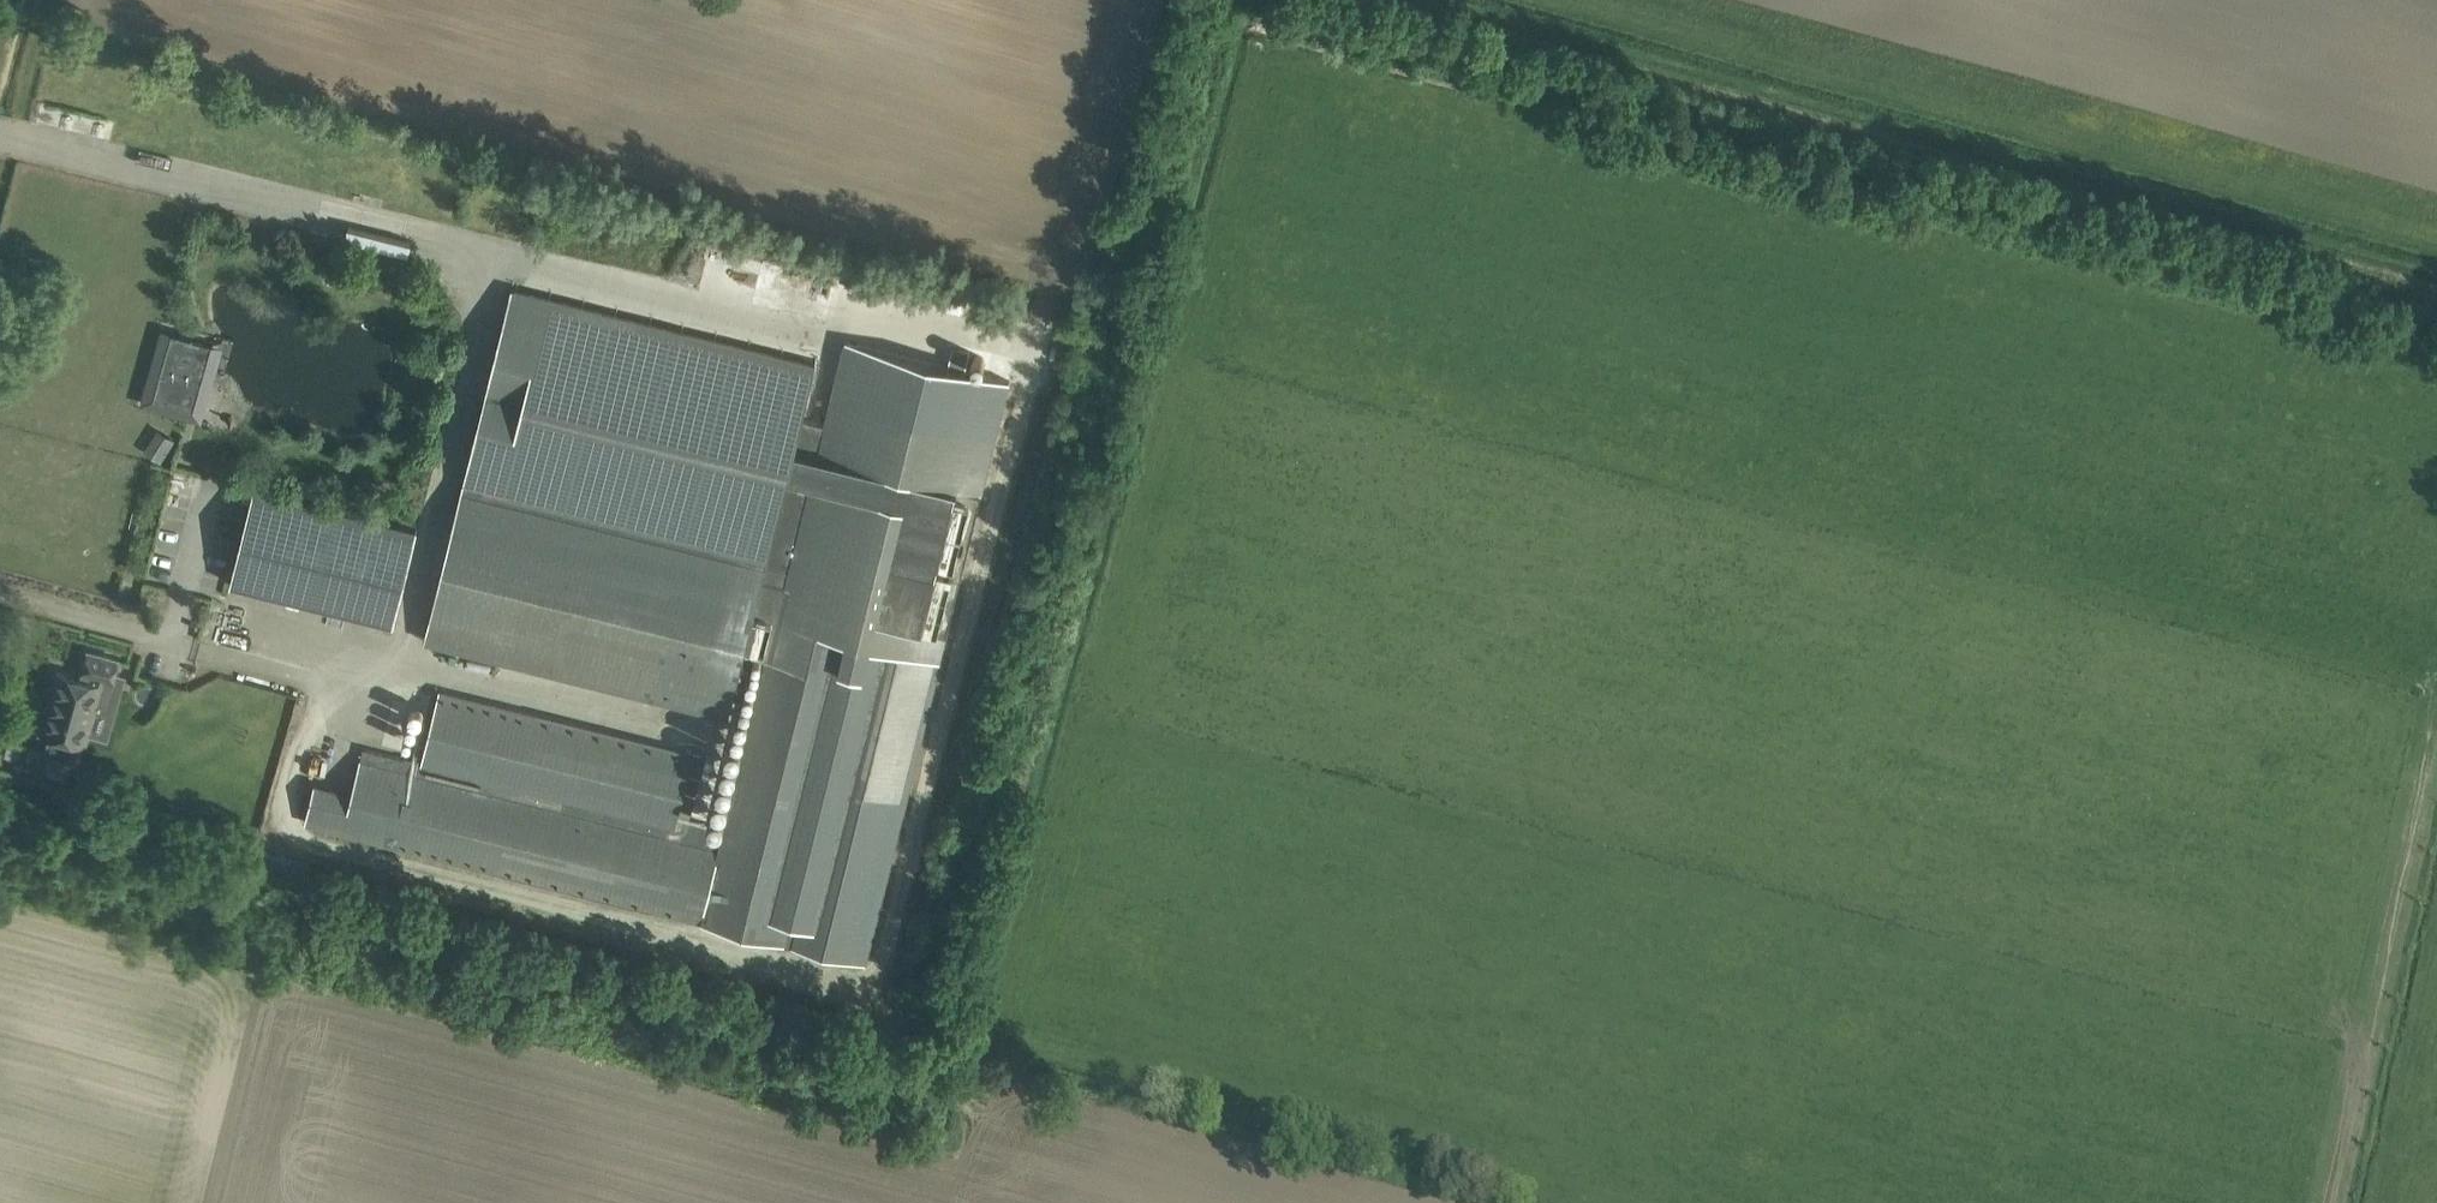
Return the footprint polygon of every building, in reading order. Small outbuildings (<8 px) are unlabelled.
[(694,796),(704,756),(440,689),(422,762),(364,748),(352,795),(315,785),(306,823),(400,845),(867,964),(942,659),(1013,383),(967,371),(972,353),(954,348),(949,367),(845,339),(824,424),(802,419),(816,365),(512,289),(424,641),(729,717),(745,653),(769,659),(731,806),(694,796)] [(175,330),(157,393),(193,404),(211,340),(175,330)] [(151,452),(163,457),(171,437),(159,432),(151,452)] [(419,530),(254,489),(231,583),(395,624),(419,530)] [(56,671),(39,731),(50,734),(45,753),(73,761),(89,706),(103,710),(117,659),(98,654),(94,654),(90,655),(87,658),(85,661),(80,678),(56,671)]
